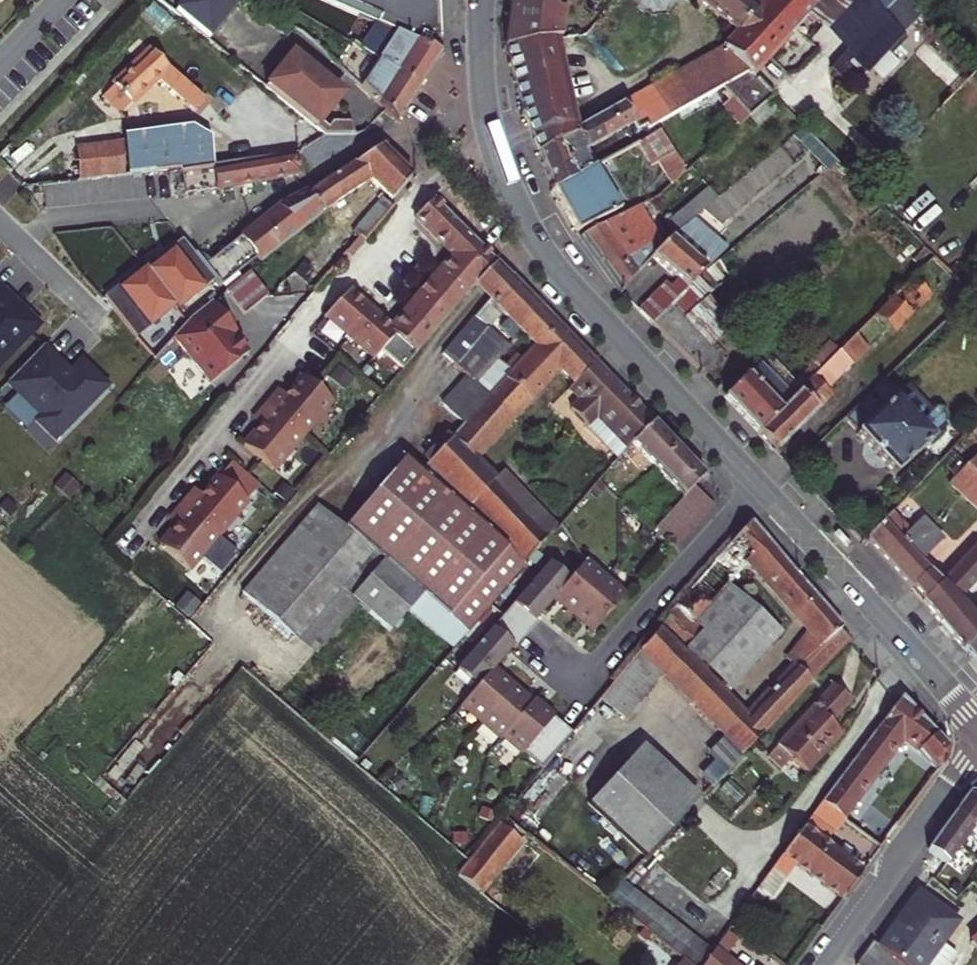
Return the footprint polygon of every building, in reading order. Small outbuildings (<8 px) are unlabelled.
[(231,0),(185,0),(175,12),(208,38),(236,3),(231,0)] [(378,24),(418,42),(440,54),(438,0),(323,0),(378,24)] [(505,46),(558,38),(561,36),(565,0),(511,0),(505,46)] [(736,32),(757,9),(746,0),(698,0),(736,32)] [(757,9),(736,32),(732,37),(762,66),(790,36),(823,0),(766,0),(757,9)] [(790,36),(833,70),(896,0),(823,0),(790,36)] [(282,33),(292,40),(298,31),(288,24),(282,33)] [(379,60),(419,87),(429,71),(440,54),(418,42),(378,24),(367,40),(358,35),(352,43),(379,60)] [(222,48),(223,45),(211,35),(209,37),(222,48)] [(753,76),(762,66),(732,37),(723,46),(733,56),(747,71),(753,76)] [(578,133),(577,128),(559,39),(558,38),(505,46),(524,114),(531,133),(539,152),(578,133)] [(723,46),(717,50),(720,56),(723,62),(733,56),(723,46)] [(158,78),(194,110),(203,100),(168,68),(152,49),(103,96),(120,115),(158,78)] [(648,103),(659,123),(746,75),(747,71),(733,56),(723,62),(720,56),(717,50),(653,85),(660,97),(648,103)] [(361,87),(396,122),(407,105),(419,87),(379,60),(361,87)] [(356,104),(306,62),(282,91),(340,140),(369,130),(365,119),(335,128),(356,104)] [(660,97),(653,85),(624,102),(634,124),(637,131),(646,126),(647,130),(659,123),(648,103),(660,97)] [(750,118),(757,128),(777,111),(769,101),(750,118)] [(578,133),(539,152),(546,171),(553,190),(596,167),(586,150),(634,124),(624,102),(577,128),(578,133)] [(123,124),(128,175),(129,175),(155,173),(168,171),(179,170),(180,172),(195,170),(211,168),(210,166),(214,166),(212,150),(211,134),(189,112),(123,124)] [(802,128),(789,138),(796,145),(799,141),(827,169),(836,161),(802,128)] [(651,167),(658,163),(671,185),(686,172),(659,132),(638,144),(651,167)] [(77,150),(81,180),(124,176),(121,145),(77,150)] [(396,161),(380,147),(313,191),(311,193),(309,194),(322,213),(369,177),(391,200),(411,176),(396,161)] [(214,166),(210,166),(211,168),(180,172),(184,194),(300,175),(296,154),(214,166)] [(565,211),(576,232),(621,210),(596,167),(553,190),(565,211)] [(708,188),(666,223),(676,234),(679,231),(717,199),(708,188)] [(230,280),(258,258),(283,238),(287,243),(323,214),(322,213),(309,194),(311,193),(309,190),(283,203),(204,263),(223,285),(230,280)] [(363,239),(391,207),(381,199),(352,233),(357,237),(359,235),(363,239)] [(431,201),(415,219),(428,232),(435,239),(442,246),(460,229),(431,201)] [(640,206),(580,237),(600,264),(619,291),(652,257),(664,245),(640,206)] [(454,256),(479,281),(495,263),(460,229),(442,246),(448,251),(453,257),(454,256)] [(706,270),(714,263),(679,231),(676,234),(671,238),(664,245),(652,257),(666,269),(679,281),(644,316),(648,320),(652,323),(687,288),(694,281),(706,270)] [(345,251),(349,255),(363,239),(359,235),(357,237),(345,251)] [(258,258),(261,263),(287,243),(283,238),(258,258)] [(177,311),(216,279),(204,263),(195,253),(194,254),(182,240),(167,252),(170,255),(147,273),(174,306),(177,311)] [(708,296),(744,266),(731,250),(714,263),(706,270),(694,281),(708,296)] [(454,256),(453,257),(444,268),(435,279),(447,290),(445,293),(459,304),(475,284),(479,281),(454,256)] [(488,299),(510,276),(496,262),(495,263),(479,281),(475,284),(488,299)] [(875,317),(895,333),(944,283),(926,265),(875,317)] [(105,297),(137,338),(174,306),(147,273),(144,270),(122,288),(120,285),(105,297)] [(789,291),(797,301),(822,279),(814,270),(789,291)] [(488,328),(502,313),(507,319),(499,327),(513,341),(521,333),(533,345),(520,359),(503,377),(527,400),(529,402),(561,369),(580,348),(510,276),(488,299),(473,318),(480,323),(482,322),(488,328)] [(220,296),(219,297),(239,319),(263,300),(243,278),(234,284),(220,296)] [(423,293),(412,306),(438,328),(459,304),(445,293),(447,290),(435,279),(423,293)] [(234,284),(230,280),(223,285),(215,291),(220,296),(234,284)] [(687,288),(652,323),(704,377),(714,366),(725,355),(714,344),(734,325),(708,296),(694,281),(687,288)] [(327,318),(347,336),(370,311),(360,302),(350,294),(352,291),(350,289),(323,319),(325,321),(327,318)] [(231,326),(212,303),(191,320),(172,338),(211,384),(248,353),(235,337),(228,328),(231,326)] [(438,328),(412,306),(402,318),(392,331),(392,332),(395,335),(381,350),(403,369),(438,328)] [(370,311),(347,336),(350,338),(374,358),(381,350),(395,335),(392,332),(392,331),(381,321),(370,311)] [(442,354),(467,378),(469,380),(488,359),(467,340),(480,323),(473,318),(442,354)] [(469,380),(474,385),(497,360),(510,347),(488,328),(482,322),(480,323),(467,340),(488,359),(469,380)] [(238,335),(231,326),(228,328),(235,337),(238,335)] [(840,353),(852,364),(868,348),(857,336),(840,353)] [(809,368),(816,376),(840,353),(829,341),(806,364),(809,368)] [(578,400),(569,409),(588,429),(597,420),(626,450),(630,444),(652,423),(624,393),(595,364),(580,348),(561,369),(575,383),(568,390),(578,400)] [(814,379),(826,391),(852,364),(840,353),(816,376),(814,379)] [(520,359),(515,354),(504,366),(497,360),(474,385),(488,396),(463,424),(488,444),(527,400),(503,377),(520,359)] [(766,373),(786,393),(788,388),(795,381),(776,362),(766,373)] [(781,411),(814,379),(816,376),(809,368),(795,381),(788,388),(786,393),(766,373),(759,365),(724,397),(758,434),(781,411)] [(302,436),(331,401),(305,380),(301,377),(285,396),(282,400),(273,393),(269,399),(264,404),(302,436)] [(463,424),(488,396),(474,385),(469,380),(467,378),(442,406),(463,424)] [(767,443),(776,451),(807,419),(810,422),(819,413),(816,410),(831,396),(826,391),(814,379),(781,411),(758,434),(767,443)] [(869,446),(894,475),(933,439),(880,384),(844,418),(869,446)] [(273,393),(282,400),(285,396),(277,389),(273,393)] [(273,470),(302,436),(264,404),(259,409),(255,415),(263,422),(259,426),(244,445),(273,470)] [(255,415),(251,419),(259,426),(263,422),(255,415)] [(588,429),(618,460),(626,450),(597,420),(588,429)] [(693,486),(703,475),(652,423),(630,444),(682,498),(684,496),(693,486)] [(453,437),(474,459),(488,444),(463,424),(453,437)] [(453,437),(420,472),(404,459),(342,531),(381,563),(350,599),(359,605),(390,633),(409,611),(454,650),(525,568),(522,565),(553,534),(495,480),(474,459),(453,437)] [(976,476),(976,455),(966,466),(976,476)] [(217,536),(246,502),(245,500),(258,484),(231,462),(201,496),(197,500),(189,493),(185,498),(180,504),(217,536)] [(966,466),(949,482),(976,509),(976,476),(966,466)] [(495,480),(553,534),(559,528),(503,472),(495,480)] [(704,516),(714,505),(693,486),(684,496),(704,516)] [(282,504),(289,494),(282,488),(274,498),(282,504)] [(201,496),(193,489),(189,493),(197,500),(201,496)] [(674,508),(695,526),(704,516),(684,496),(682,498),(674,508)] [(217,536),(180,504),(175,509),(171,515),(179,522),(175,526),(159,545),(189,570),(217,536)] [(242,593),(314,656),(359,605),(350,599),(381,563),(342,531),(316,508),(242,593)] [(685,537),(695,526),(674,508),(664,518),(685,537)] [(171,515),(167,520),(175,526),(179,522),(171,515)] [(889,563),(911,588),(922,600),(940,584),(928,571),(933,567),(924,556),(943,539),(923,518),(907,534),(889,516),(867,539),(889,563)] [(654,529),(675,548),(685,537),(664,518),(654,529)] [(729,585),(750,563),(796,617),(817,599),(784,560),(751,521),(713,560),(675,605),(694,623),(729,585)] [(945,579),(940,584),(922,600),(942,623),(961,604),(959,602),(976,582),(976,544),(945,579)] [(574,615),(605,579),(585,562),(569,580),(555,598),(574,615)] [(569,580),(548,563),(502,616),(526,636),(537,624),(535,622),(555,598),(569,580)] [(945,579),(933,567),(928,571),(940,584),(945,579)] [(594,632),(624,596),(605,579),(574,615),(594,632)] [(682,651),(726,696),(783,633),(729,585),(694,623),(701,630),(682,651)] [(175,608),(187,618),(197,606),(185,596),(175,608)] [(808,631),(829,613),(817,599),(796,617),(808,631)] [(954,638),(974,617),(961,604),(942,623),(954,638)] [(659,628),(682,651),(701,630),(694,623),(675,605),(667,616),(668,617),(659,628)] [(742,754),(850,642),(839,630),(842,628),(829,613),(808,631),(790,655),(800,663),(796,668),(749,720),(745,716),(724,736),(742,754)] [(974,617),(954,638),(958,644),(963,651),(976,637),(976,614),(974,617)] [(457,670),(477,687),(493,671),(512,647),(515,650),(526,636),(502,616),(457,670)] [(682,651),(659,628),(639,651),(600,699),(624,719),(661,674),(711,723),(732,702),(726,696),(682,651)] [(963,651),(976,667),(976,637),(963,651)] [(790,655),(785,661),(796,668),(800,663),(790,655)] [(461,705),(481,723),(512,687),(493,671),(477,687),(461,705)] [(806,772),(841,734),(830,724),(850,701),(842,693),(834,686),(778,746),(792,759),(806,772)] [(504,737),(531,703),(512,687),(481,723),(501,740),(504,737)] [(946,758),(948,748),(901,696),(822,803),(842,818),(903,739),(919,751),(921,748),(938,769),(946,758)] [(541,769),(571,733),(533,701),(531,703),(504,737),(541,769)] [(732,702),(711,723),(724,736),(745,716),(732,702)] [(700,775),(712,786),(742,754),(724,736),(706,755),(713,762),(700,775)] [(768,757),(782,770),(792,759),(778,746),(768,757)] [(588,806),(644,858),(700,799),(643,747),(588,806)] [(968,794),(960,805),(952,816),(971,830),(974,825),(976,829),(976,795),(968,794)] [(820,842),(821,839),(828,830),(834,834),(840,827),(845,820),(842,818),(822,803),(803,829),(820,842)] [(478,815),(489,824),(496,816),(485,807),(478,815)] [(927,851),(946,864),(959,846),(970,832),(971,830),(952,816),(940,833),(927,851)] [(499,824),(457,876),(481,895),(522,843),(499,824)] [(794,865),(842,900),(852,887),(862,873),(820,842),(803,829),(772,869),(784,878),(794,865)] [(760,885),(772,895),(784,878),(772,869),(760,885)] [(951,887),(960,893),(972,883),(961,874),(951,887)] [(689,964),(704,964),(713,952),(623,881),(606,900),(689,964)] [(918,892),(898,919),(879,946),(886,953),(898,962),(902,964),(926,964),(941,944),(958,922),(918,892)] [(704,964),(736,964),(726,957),(738,939),(727,931),(713,952),(704,964)] [(886,953),(879,946),(872,941),(856,964),(876,964),(886,953)] [(957,955),(941,944),(926,964),(950,964),(957,955)] [(898,962),(886,953),(876,964),(896,964),(898,962)]
